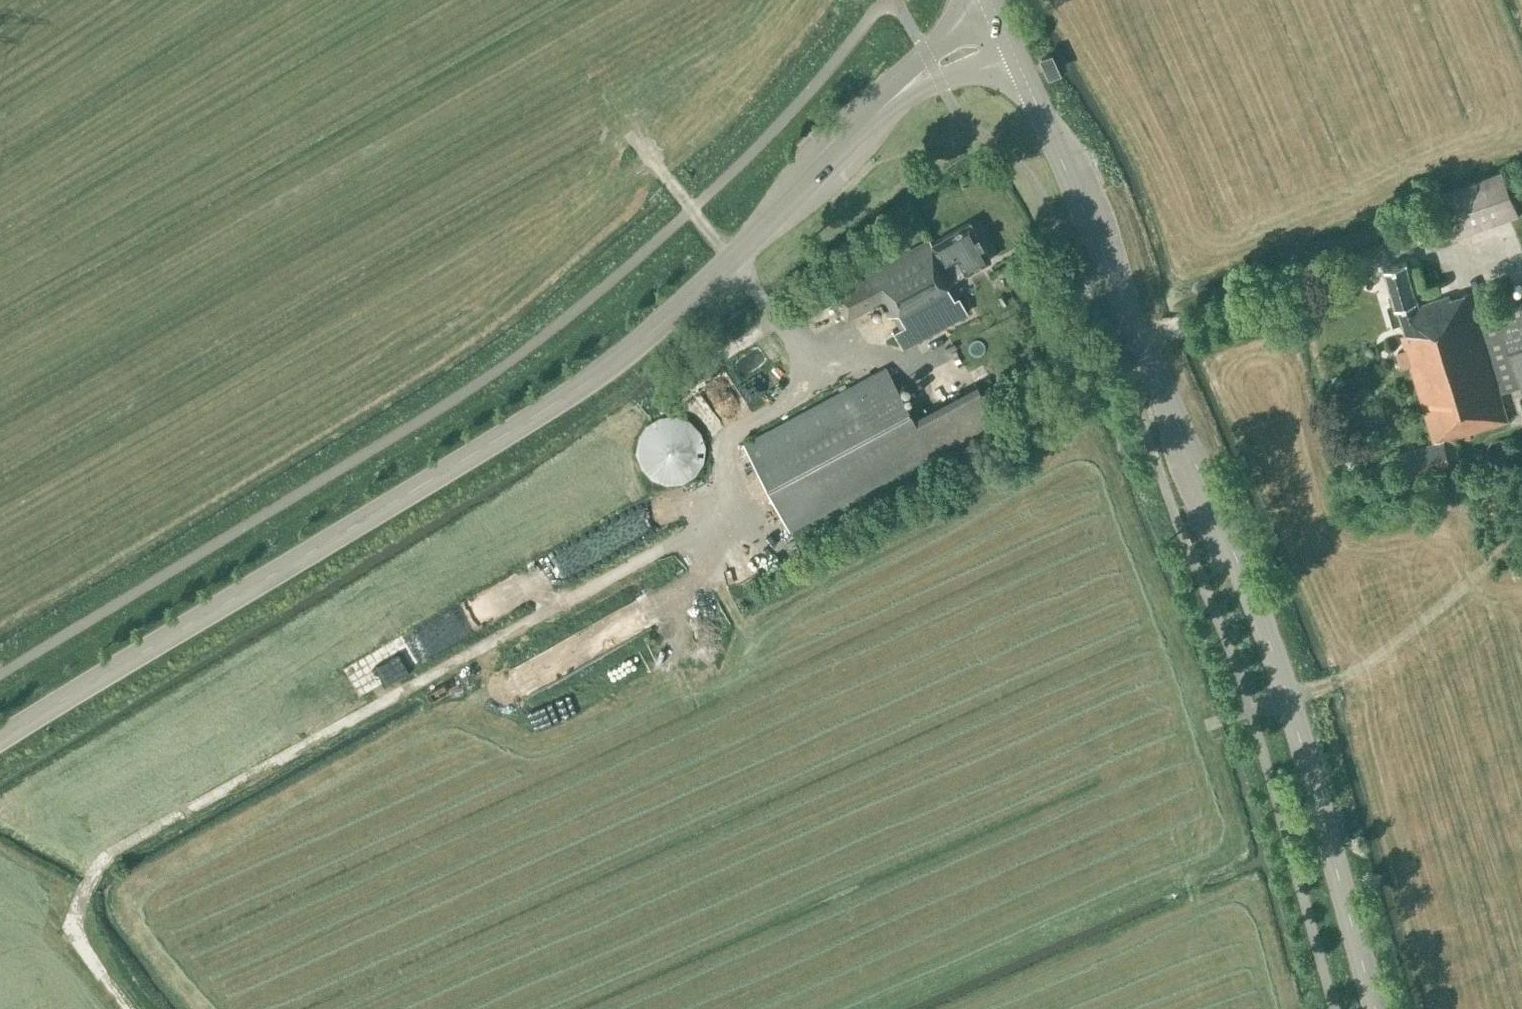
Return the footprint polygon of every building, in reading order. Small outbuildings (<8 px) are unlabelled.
[(1048,75),(1057,71),(1050,55),(1041,59),(1048,75)] [(1503,169),(1436,194),(1447,223),(1424,232),(1429,245),(1451,237),(1453,241),(1521,216),(1521,185),(1510,189),(1503,169)] [(899,326),(892,330),(902,348),(966,314),(949,282),(990,259),(969,222),(931,243),(928,239),(831,291),(828,286),(809,297),(816,311),(830,303),(836,315),(841,312),(846,320),(879,302),(886,316),(892,313),(899,326)] [(1494,295),(1498,307),(1477,312),(1471,292),(1452,298),(1451,295),(1420,305),(1407,261),(1385,267),(1393,292),(1391,293),(1388,296),(1391,303),(1395,304),(1397,303),(1406,333),(1401,335),(1435,442),(1403,452),(1411,478),(1453,465),(1451,459),(1461,456),(1455,437),(1509,420),(1500,392),(1521,385),(1521,389),(1521,287),(1494,295)] [(729,362),(739,376),(766,358),(756,343),(729,362)] [(913,419),(885,367),(743,443),(790,530),(995,420),(976,384),(913,419)] [(700,431),(690,420),(675,415),(658,416),(645,424),(637,438),(634,453),(640,468),(652,480),(665,485),(682,484),(695,475),(703,462),(705,446),(700,431)]
